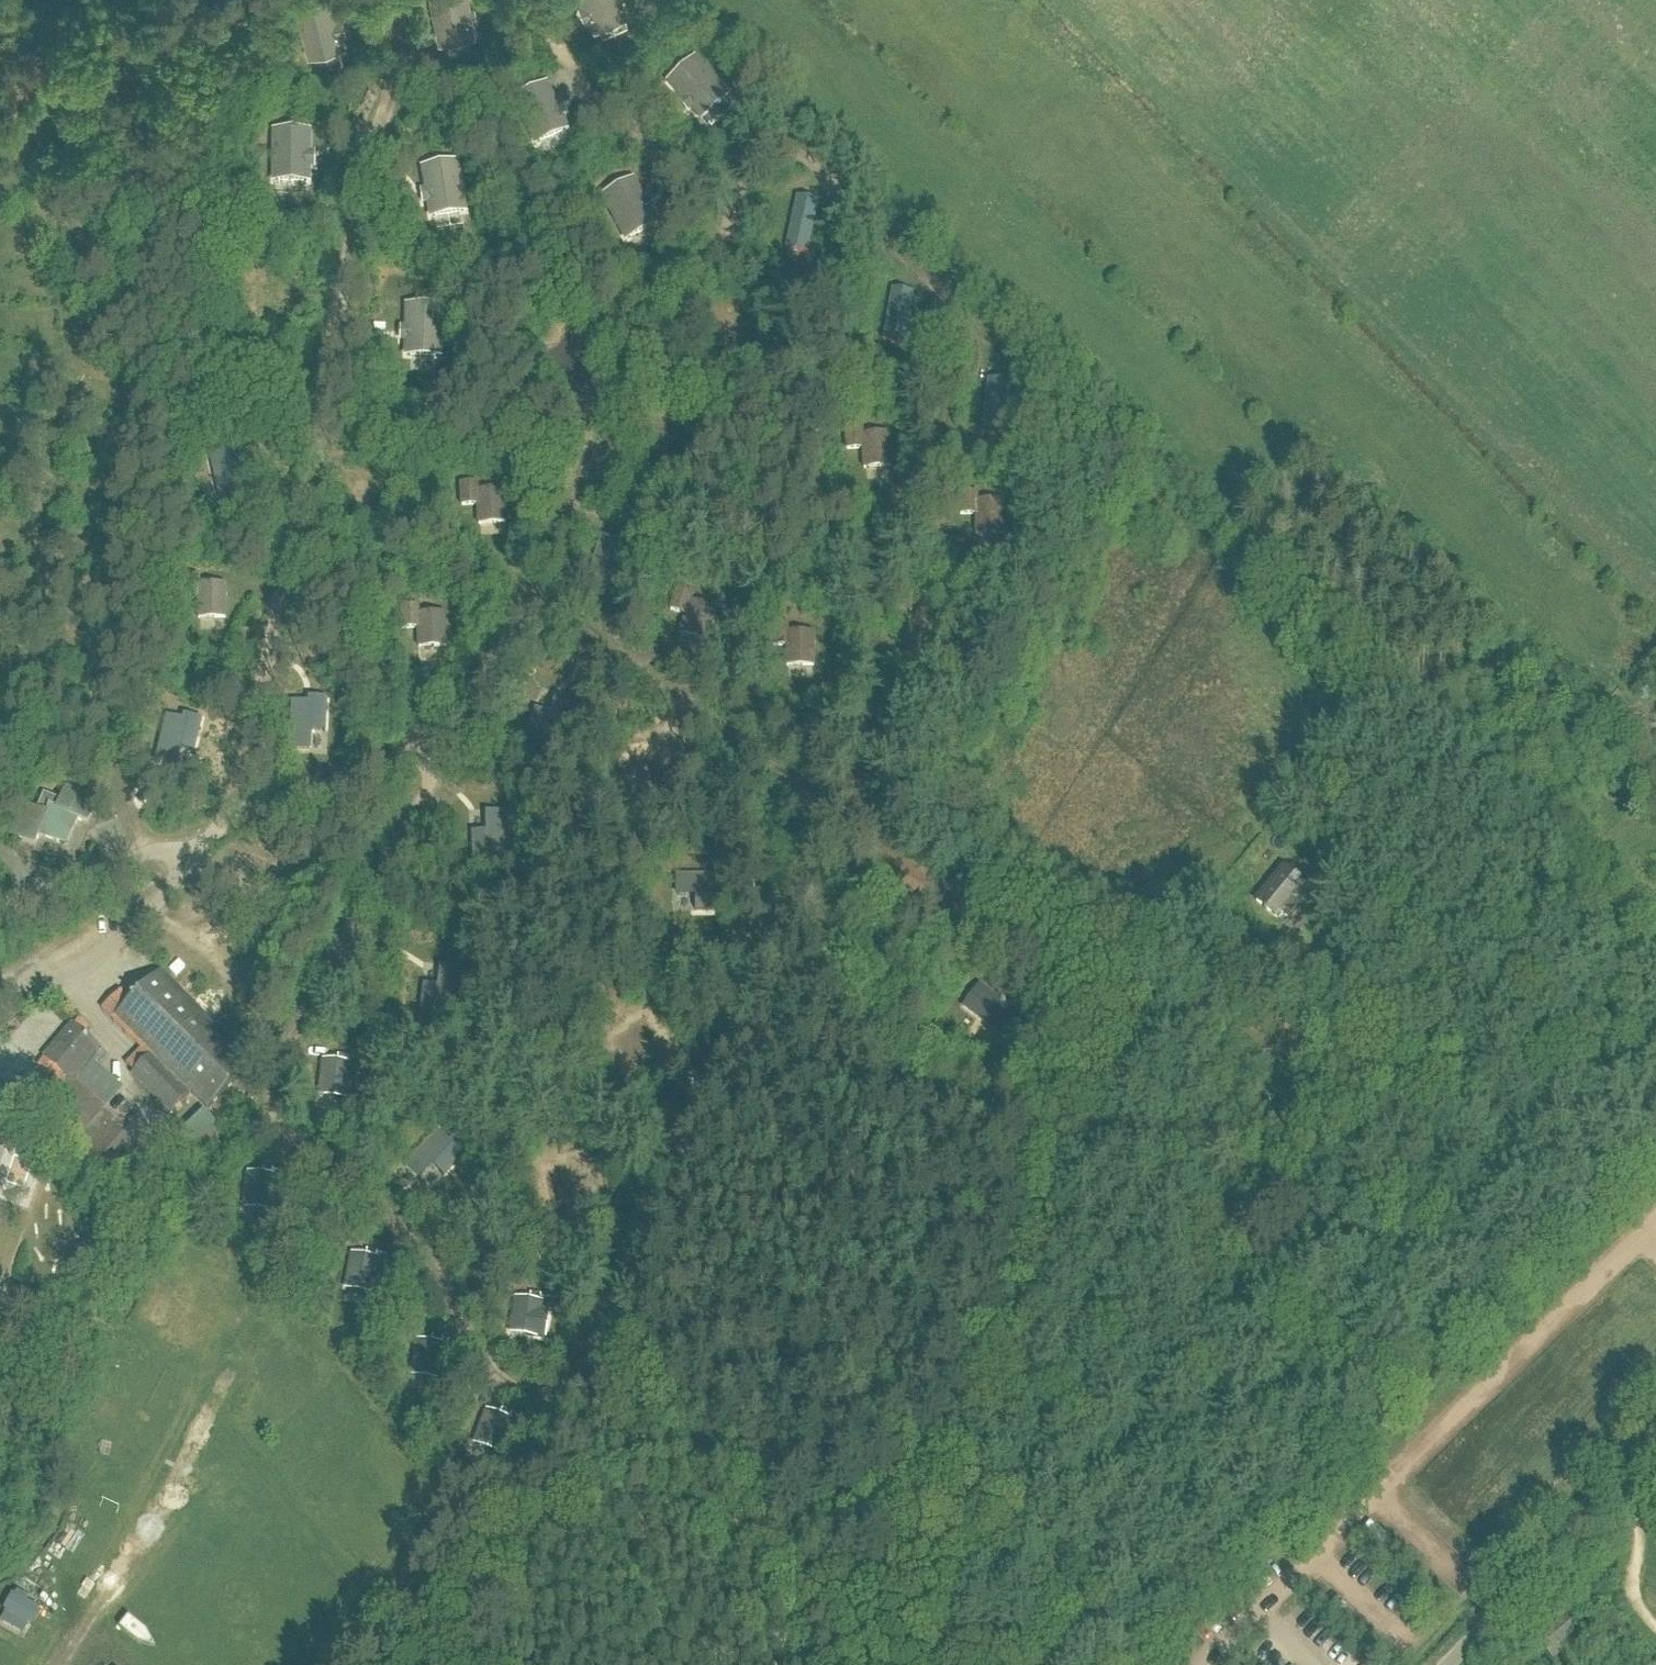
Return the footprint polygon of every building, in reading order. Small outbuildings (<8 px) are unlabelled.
[(252,9),(251,0),(231,0),(231,10),(252,9)] [(309,54),(342,46),(339,31),(344,30),(341,18),(337,20),(332,0),(325,0),(297,7),(309,54)] [(440,41),(474,34),(472,20),(477,20),(474,6),(469,7),(468,0),(433,0),(440,41)] [(584,3),(579,5),(584,17),(588,15),(594,29),(628,15),(622,0),(582,0),(584,3)] [(669,85),(683,101),(679,105),(688,114),(692,111),(701,121),(728,98),(696,61),(669,85)] [(515,101),(535,146),(567,132),(561,118),(566,115),(561,103),(556,106),(547,86),(515,101)] [(274,132),(273,182),(309,183),(309,169),(314,169),(314,155),(310,155),(310,133),(274,132)] [(430,219),(465,213),(457,163),(422,169),(426,191),(421,192),(423,206),(428,205),(430,219)] [(602,197),(626,242),(658,225),(651,213),(655,211),(648,197),(644,200),(634,181),(602,197)] [(401,328),(400,344),(405,344),(404,356),(441,357),(442,307),(405,306),(405,329),(401,328)] [(1022,443),(1026,408),(1011,406),(1009,423),(991,421),(989,439),(980,438),(978,455),(1014,459),(1016,442),(1022,443)] [(847,451),(862,450),(864,471),(894,469),(891,435),(862,437),(862,428),(846,430),(847,451)] [(219,500),(236,496),(239,496),(234,474),(249,471),(243,443),(228,447),(228,451),(209,455),(210,455),(219,500)] [(462,507),(477,506),(479,527),(507,526),(505,492),(478,493),(478,485),(461,486),(462,507)] [(1006,537),(1006,504),(978,503),(978,495),(960,495),(960,516),(976,516),(976,537),(1006,537)] [(589,580),(606,584),(608,585),(614,564),(628,568),(635,540),(620,536),(619,540),(601,535),(600,536),(589,580)] [(182,601),(198,601),(198,620),(227,620),(227,586),(200,587),(200,579),(182,579),(182,601)] [(708,645),(718,611),(691,604),(693,595),(676,590),(670,611),(685,616),(679,634),(708,645)] [(402,630),(418,629),(419,650),(447,649),(446,615),(419,616),(419,608),(401,608),(402,630)] [(771,647),(787,647),(787,666),(817,665),(816,631),(788,632),(788,625),(771,625),(771,647)] [(290,748),(307,749),(310,749),(311,728),(326,728),(327,700),(312,699),(311,703),(292,702),(290,748)] [(155,762),(172,766),(174,766),(179,745),(194,749),(200,721),(185,717),(184,721),(165,717),(155,762)] [(89,827),(99,803),(68,791),(63,803),(46,796),(38,814),(26,809),(13,840),(37,849),(41,839),(59,846),(60,843),(69,840),(72,841),(79,823),(89,827)] [(507,813),(489,814),(487,814),(487,835),(472,835),(473,864),(489,864),(488,860),(508,859),(507,813)] [(1303,865),(1313,874),(1320,866),(1310,857),(1303,865)] [(1307,886),(1284,868),(1256,903),(1278,921),(1307,886)] [(677,876),(677,893),(677,896),(699,895),(699,910),(728,910),(727,894),(723,894),(723,875),(722,875),(677,876)] [(461,970),(443,968),(441,968),(439,989),(424,987),(421,1016),(436,1018),(436,1014),(456,1016),(456,1015),(461,970)] [(255,1067),(229,1040),(239,1030),(223,1014),(213,1024),(163,974),(116,1020),(144,1049),(125,1068),(134,1076),(132,1078),(172,1116),(191,1095),(209,1112),(255,1067)] [(963,1009),(1004,1040),(1021,1017),(980,986),(963,1009)] [(133,1165),(142,1155),(118,1136),(124,1129),(84,1093),(101,1073),(96,1069),(107,1056),(75,1028),(40,1068),(57,1082),(59,1098),(49,1110),(94,1149),(84,1160),(109,1182),(128,1160),(133,1165)] [(1028,1042),(1017,1033),(1008,1044),(1018,1053),(1028,1042)] [(323,1063),(319,1096),(348,1100),(356,1101),(359,1073),(351,1072),(352,1067),(323,1063)] [(176,1162),(198,1181),(223,1132),(213,1122),(176,1162)] [(405,1169),(418,1181),(420,1182),(434,1166),(445,1176),(464,1154),(452,1144),(450,1147),(435,1134),(435,1135),(405,1169)] [(214,1206),(226,1179),(210,1172),(199,1199),(214,1206)] [(245,1209),(274,1212),(281,1213),(284,1185),(276,1184),(277,1178),(248,1175),(245,1209)] [(346,1289),(374,1294),(382,1296),(387,1269),(379,1267),(380,1262),(352,1256),(346,1289)] [(509,1333),(538,1338),(546,1340),(550,1312),(542,1310),(543,1305),(515,1301),(509,1333)] [(412,1376),(441,1381),(449,1382),(452,1354),(445,1353),(446,1348),(417,1344),(412,1376)] [(501,1454),(509,1457),(518,1432),(511,1429),(513,1423),(486,1412),(474,1444),(501,1454)] [(135,1467),(154,1480),(160,1472),(140,1458),(135,1467)] [(133,1467),(126,1476),(147,1491),(154,1483),(133,1467)]
